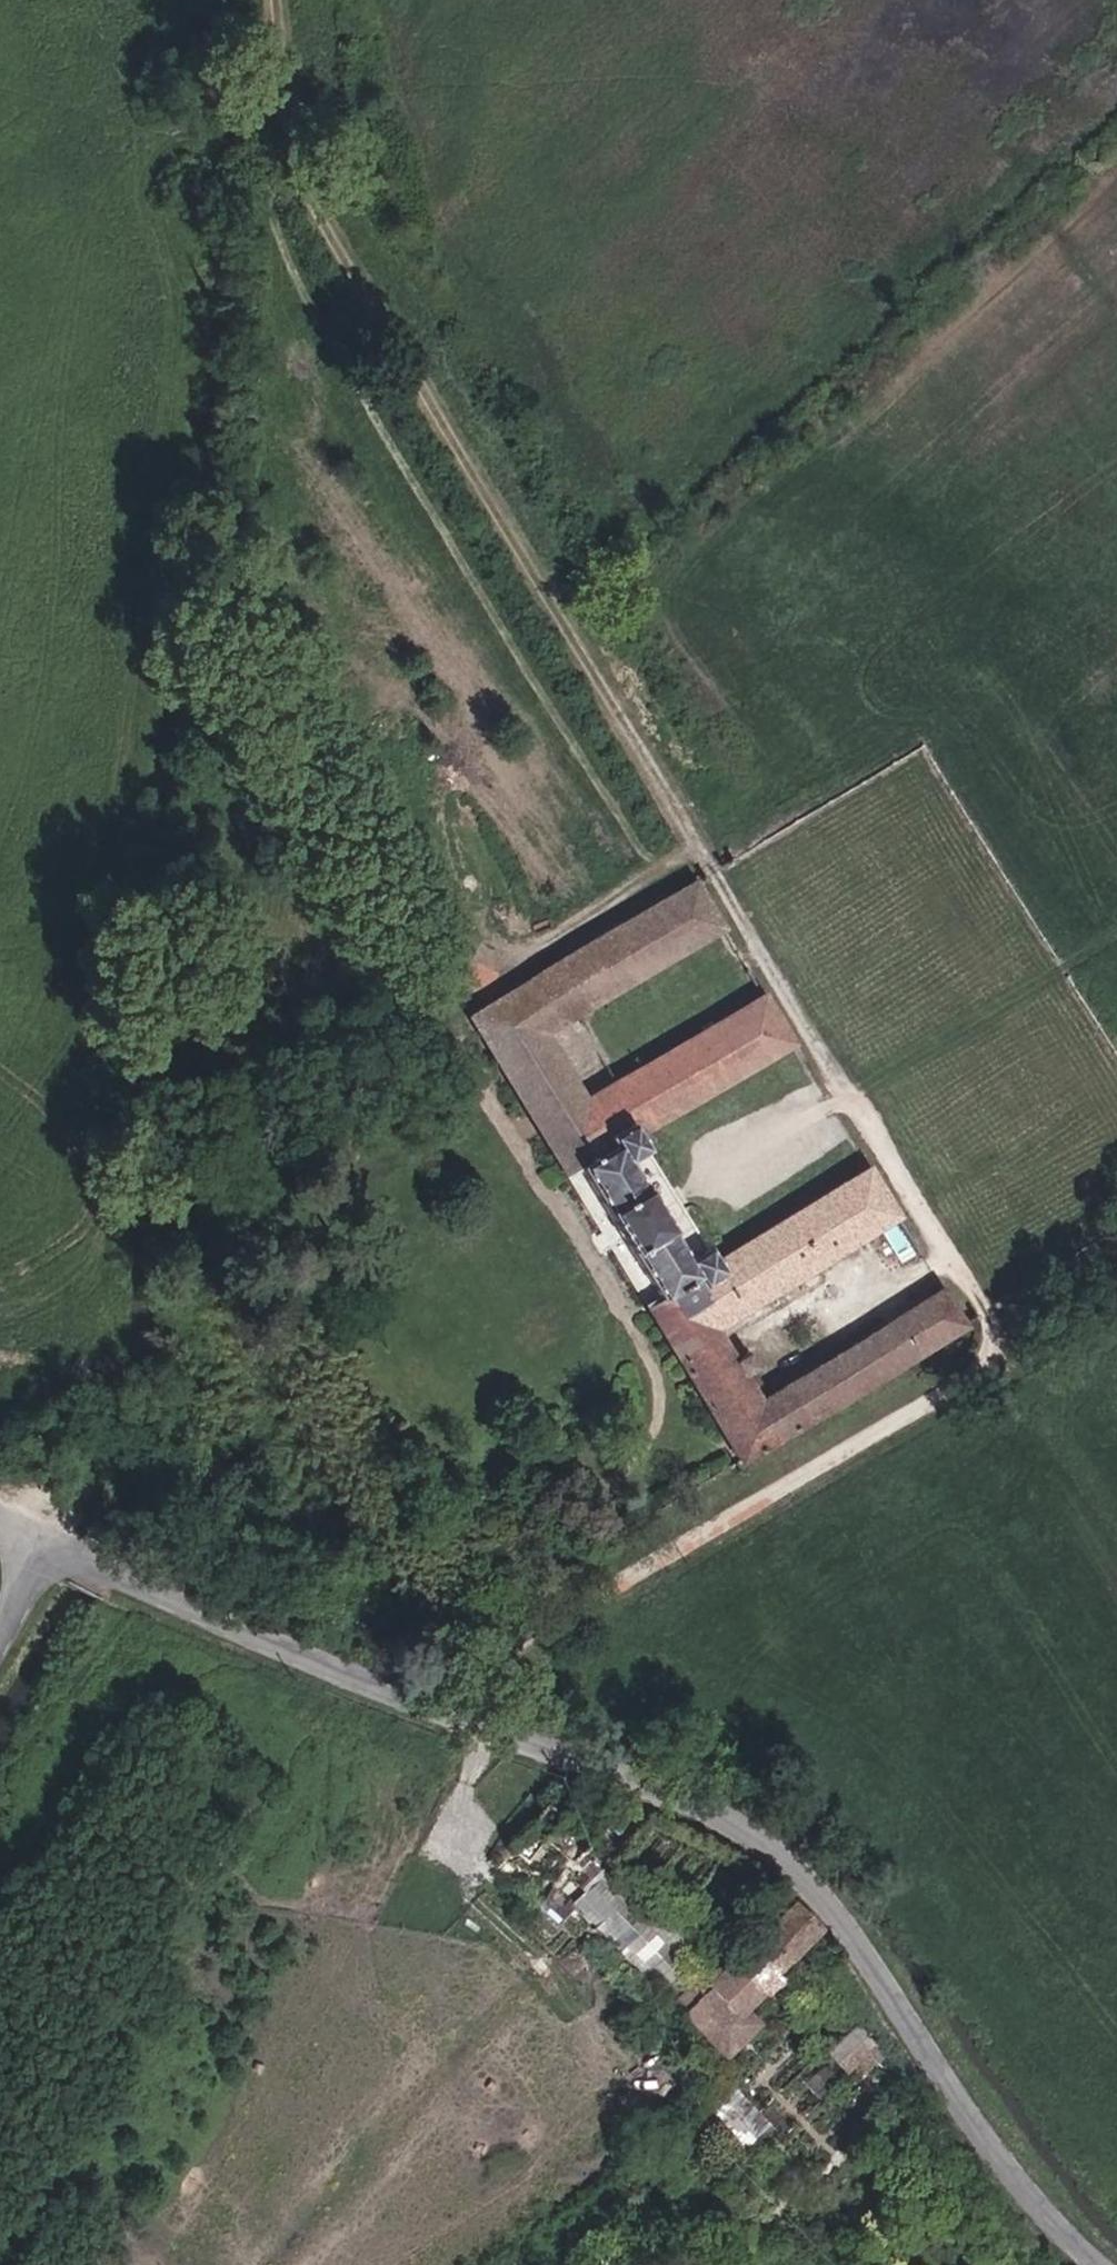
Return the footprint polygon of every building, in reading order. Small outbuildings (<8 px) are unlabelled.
[(623,1172),(633,1166),(642,1160),(797,1064),(801,1061),(774,1017),(605,1120),(565,1054),(734,949),(704,894),(475,1033),(476,1034),(487,1053),(573,1198),(575,1197),(583,1191),(589,1203),(617,1186),(612,1179),(623,1172)] [(617,1186),(589,1203),(591,1207),(592,1207),(662,1320),(650,1327),(739,1475),(743,1483),(851,1415),(830,1380),(775,1415),(764,1422),(748,1395),(759,1389),(750,1373),(740,1379),(722,1351),(906,1235),(875,1187),(722,1283),(709,1292),(633,1166),(623,1172),(612,1179),(617,1186)] [(947,1308),(895,1340),(917,1373),(968,1341),(947,1308)] [(830,1380),(851,1415),(917,1373),(895,1340),(830,1380)] [(775,1415),(759,1389),(748,1395),(764,1422),(775,1415)] [(648,1966),(671,1935),(593,1876),(570,1907),(648,1966)] [(721,1992),(709,1982),(683,2012),(693,2021),(702,2011),(733,2037),(830,1934),(799,1903),(721,1992)] [(702,2011),(693,2021),(721,2049),(733,2037),(702,2011)] [(905,2051),(861,2016),(827,2057),(852,2075),(858,2068),(880,2086),(904,2054),(905,2051)]
